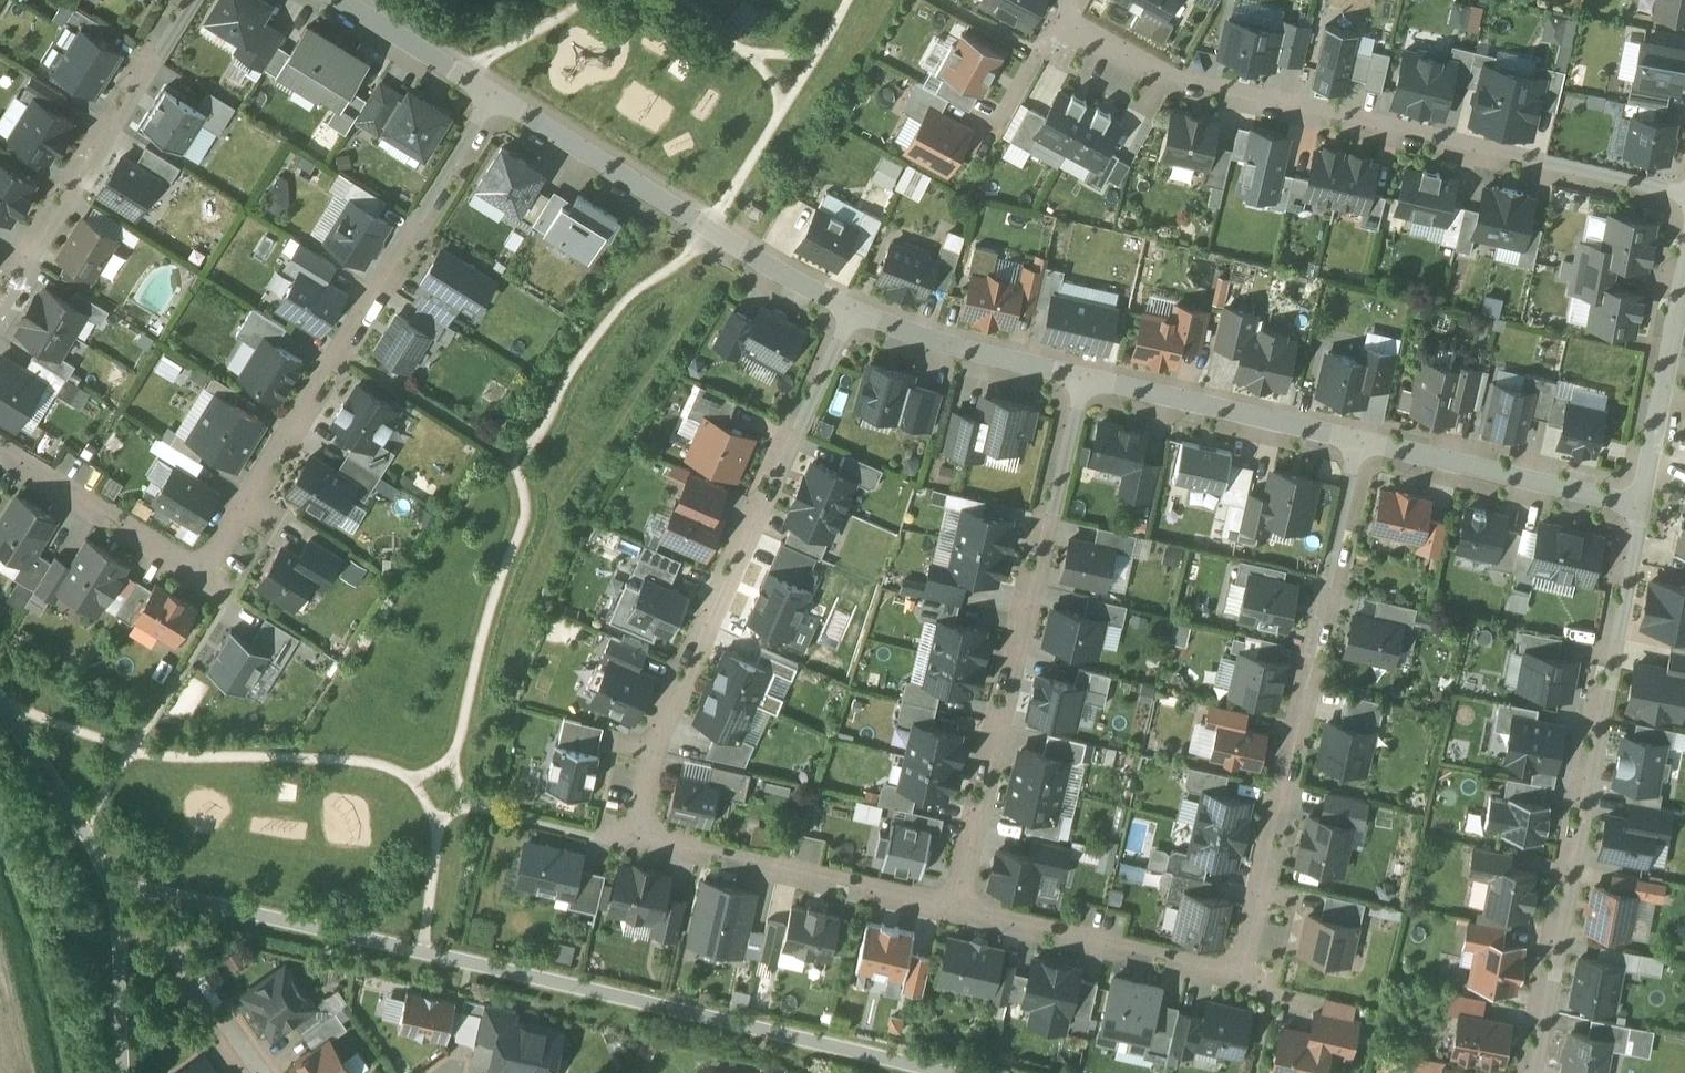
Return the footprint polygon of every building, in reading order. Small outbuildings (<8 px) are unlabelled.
[(266,0),(214,0),(201,19),(245,47),(273,4),(266,0)] [(1028,25),(1041,0),(983,0),(1028,25)] [(1164,23),(1177,0),(1123,0),(1164,23)] [(1655,15),(1684,21),(1684,0),(1658,0),(1655,15)] [(105,28),(71,9),(63,22),(76,30),(97,42),(105,28)] [(1229,19),(1221,55),(1238,59),(1237,63),(1255,68),(1256,63),(1272,67),(1274,59),(1281,30),(1280,30),(1264,26),(1265,22),(1247,18),(1246,23),(1229,19)] [(1281,30),(1274,59),(1302,65),(1311,26),(1282,19),(1280,30),(1281,30)] [(1325,25),(1312,85),(1344,93),(1348,76),(1365,80),(1371,54),(1354,50),(1358,32),(1325,25)] [(278,74),(307,92),(336,46),(307,28),(278,74)] [(97,42),(76,30),(50,73),(97,100),(123,57),(97,42)] [(952,43),(936,73),(943,77),(954,83),(956,80),(979,92),(982,94),(989,80),(991,81),(998,69),(996,68),(1003,54),(962,32),(955,45),(952,43)] [(1632,76),(1675,84),(1682,49),(1638,40),(1632,76)] [(1453,44),(1449,61),(1456,62),(1451,81),(1467,85),(1472,63),(1475,50),(1453,44)] [(365,64),(336,46),(307,92),(337,110),(365,64)] [(1365,80),(1363,88),(1381,92),(1390,53),(1372,49),(1371,54),(1365,80)] [(1404,50),(1392,104),(1443,116),(1451,81),(1456,62),(1449,61),(1440,58),(1441,54),(1418,49),(1417,53),(1404,50)] [(1486,64),(1493,66),(1495,55),(1475,50),(1472,63),(1485,66),(1486,64)] [(1485,66),(1472,63),(1467,85),(1480,88),(1485,66)] [(1480,88),(1472,123),(1530,137),(1537,106),(1544,78),(1533,75),(1493,66),(1486,64),(1485,66),(1480,88)] [(1544,78),(1537,106),(1556,111),(1565,71),(1535,64),(1533,75),(1544,78)] [(954,83),(943,77),(936,91),(949,98),(971,109),(979,92),(956,80),(954,83)] [(929,109),(939,115),(949,98),(936,91),(916,80),(900,109),(922,121),(929,109)] [(380,135),(401,102),(377,87),(353,125),(377,140),(380,135)] [(32,104),(12,138),(48,160),(71,122),(54,111),(57,106),(26,88),(20,97),(32,104)] [(143,124),(180,148),(203,112),(166,88),(143,124)] [(1039,133),(1067,148),(1090,106),(1084,103),(1086,100),(1072,92),(1069,98),(1058,92),(1045,115),(1036,132),(1039,133)] [(450,120),(407,93),(401,102),(380,135),(423,162),(450,120)] [(1633,116),(1662,122),(1664,109),(1625,101),(1622,114),(1633,116)] [(1030,150),(1039,133),(1036,132),(1045,115),(1029,106),(1010,139),(1030,150)] [(1090,106),(1067,148),(1093,163),(1097,164),(1105,149),(1118,124),(1108,119),(1111,113),(1097,106),(1095,109),(1090,106)] [(922,121),(908,148),(948,170),(969,131),(939,115),(929,109),(922,121)] [(1174,112),(1164,156),(1205,165),(1207,166),(1212,144),(1217,123),(1204,120),(1204,118),(1187,113),(1187,115),(1174,112)] [(1633,116),(1626,153),(1668,161),(1676,124),(1662,122),(1633,116)] [(134,158),(142,145),(129,137),(122,151),(134,158)] [(1233,149),(1212,144),(1207,166),(1205,165),(1201,182),(1224,188),(1233,149)] [(1307,195),(1335,202),(1346,155),(1341,154),(1342,150),(1327,146),(1325,153),(1315,151),(1308,179),(1305,195),(1307,195)] [(541,174),(500,149),(475,189),(509,211),(516,215),(531,191),(541,174)] [(1118,156),(1105,149),(1097,164),(1093,163),(1084,180),(1101,189),(1118,156)] [(145,152),(135,169),(155,181),(167,187),(177,170),(145,152)] [(881,152),(868,177),(890,188),(902,163),(881,152)] [(1346,155),(1335,202),(1364,209),(1366,209),(1370,193),(1376,165),(1367,163),(1368,156),(1353,152),(1352,156),(1346,155)] [(135,169),(120,160),(98,197),(133,218),(155,181),(135,169)] [(11,222),(35,184),(0,162),(0,215),(11,222)] [(905,162),(892,186),(919,199),(931,175),(905,162)] [(1406,169),(1396,211),(1445,223),(1446,223),(1450,204),(1456,181),(1438,177),(1439,173),(1422,169),(1421,173),(1406,169)] [(1305,195),(1308,179),(1293,175),(1286,208),(1303,212),(1307,195),(1305,195)] [(340,196),(348,200),(373,215),(381,201),(349,182),(340,196)] [(1475,235),(1499,240),(1510,189),(1496,186),(1495,190),(1484,188),(1479,210),(1473,234),(1475,235)] [(1523,192),(1510,189),(1499,240),(1524,246),(1534,199),(1522,197),(1523,192)] [(555,190),(533,229),(587,260),(610,221),(555,190)] [(545,199),(531,191),(516,215),(509,211),(504,219),(526,232),(545,199)] [(1386,197),(1370,193),(1366,209),(1364,209),(1360,225),(1378,229),(1386,197)] [(348,200),(323,244),(363,267),(388,223),(373,215),(348,200)] [(1465,207),(1450,204),(1446,223),(1445,223),(1444,227),(1459,231),(1465,207)] [(856,228),(818,207),(795,248),(833,269),(846,247),(856,228)] [(1465,207),(1459,231),(1473,234),(1479,210),(1465,207)] [(856,228),(846,247),(865,257),(880,223),(864,214),(856,228)] [(1604,246),(1602,258),(1615,261),(1646,267),(1648,258),(1650,258),(1653,243),(1650,243),(1654,222),(1644,220),(1644,219),(1621,214),(1621,216),(1611,214),(1604,246)] [(59,254),(93,274),(117,235),(83,215),(59,254)] [(1459,231),(1444,227),(1440,242),(1456,246),(1459,231)] [(1473,234),(1459,231),(1456,246),(1456,249),(1471,253),(1475,235),(1473,234)] [(337,265),(302,242),(284,269),(296,277),(276,308),(317,335),(343,295),(325,283),(337,265)] [(1602,258),(1604,246),(1580,242),(1576,262),(1573,278),(1571,290),(1595,294),(1597,285),(1610,288),(1615,261),(1602,258)] [(935,262),(889,244),(876,279),(922,297),(928,282),(935,262)] [(940,250),(935,262),(928,282),(944,288),(956,255),(940,250)] [(1536,253),(1521,250),(1518,264),(1533,268),(1536,253)] [(492,284),(441,252),(417,290),(456,314),(464,302),(476,310),(492,284)] [(1573,278),(1576,262),(1565,260),(1562,276),(1573,278)] [(968,272),(958,321),(1013,333),(1024,284),(968,272)] [(1610,288),(1597,285),(1595,294),(1590,325),(1633,333),(1637,314),(1639,314),(1642,300),(1640,300),(1641,293),(1610,288)] [(36,295),(29,306),(73,333),(86,312),(46,287),(39,297),(36,295)] [(1112,308),(1053,295),(1043,340),(1102,354),(1112,308)] [(805,329),(759,304),(749,322),(736,346),(782,371),(805,329)] [(1256,310),(1224,304),(1214,350),(1237,355),(1232,382),(1282,392),(1293,341),(1251,332),(1256,310)] [(1172,319),(1142,312),(1131,359),(1176,370),(1181,351),(1199,355),(1209,313),(1175,305),(1172,319)] [(73,333),(29,306),(21,319),(24,321),(19,331),(59,356),(73,333)] [(265,340),(274,346),(283,331),(249,310),(234,335),(259,350),(265,340)] [(736,346),(749,322),(733,313),(713,348),(730,357),(736,346)] [(414,329),(396,318),(375,353),(408,373),(429,338),(414,329)] [(274,346),(265,340),(259,350),(238,383),(277,407),(304,364),(274,346)] [(1358,360),(1323,353),(1313,398),(1361,408),(1365,387),(1387,391),(1394,355),(1361,348),(1358,360)] [(1421,353),(1408,416),(1449,425),(1452,409),(1474,414),(1484,366),(1421,353)] [(0,359),(0,422),(12,430),(41,384),(25,374),(0,359)] [(33,362),(25,374),(41,384),(75,405),(82,394),(33,362)] [(909,379),(866,366),(853,413),(928,434),(939,397),(907,387),(909,379)] [(1486,383),(1475,434),(1525,445),(1536,395),(1486,383)] [(399,412),(354,385),(329,426),(353,440),(374,453),(379,445),(399,412)] [(735,404),(698,387),(685,416),(701,423),(703,418),(724,427),(735,404)] [(217,392),(189,437),(236,466),(264,422),(217,392)] [(977,419),(955,414),(945,453),(979,462),(983,446),(1017,455),(1030,406),(983,394),(977,419)] [(1566,400),(1553,449),(1595,460),(1608,411),(1566,400)] [(724,427),(703,418),(701,423),(685,458),(738,481),(755,441),(724,427)] [(1146,434),(1097,424),(1088,465),(1122,473),(1117,496),(1150,503),(1158,467),(1139,463),(1146,434)] [(374,453),(353,440),(343,458),(378,479),(393,455),(379,445),(374,453)] [(1230,459),(1182,447),(1173,485),(1221,497),(1228,469),(1230,459)] [(879,473),(844,457),(836,477),(852,484),(870,493),(879,473)] [(334,473),(307,458),(285,494),(332,522),(349,493),(354,485),(334,473)] [(378,479),(343,458),(334,473),(354,485),(349,493),(364,501),(378,479)] [(807,465),(796,490),(840,510),(852,484),(836,477),(807,465)] [(1253,475),(1228,469),(1221,497),(1220,501),(1246,507),(1248,496),(1253,475)] [(216,495),(174,471),(155,504),(198,528),(216,495)] [(1316,485),(1272,475),(1266,500),(1248,496),(1246,507),(1239,533),(1267,540),(1270,527),(1304,535),(1316,485)] [(724,493),(686,477),(660,543),(708,562),(721,530),(711,526),(724,493)] [(827,540),(840,510),(796,490),(783,521),(791,525),(827,540)] [(1429,502),(1380,492),(1371,534),(1420,544),(1425,520),(1429,502)] [(982,502),(948,494),(945,508),(963,512),(979,515),(982,502)] [(14,498),(0,522),(0,551),(22,565),(27,568),(35,555),(55,523),(14,498)] [(1503,519),(1465,511),(1455,553),(1494,562),(1500,532),(1503,519)] [(963,512),(956,541),(1003,552),(1010,523),(979,515),(963,512)] [(1683,518),(1676,554),(1684,556),(1684,519),(1683,518)] [(1438,561),(1446,525),(1425,520),(1420,544),(1417,556),(1438,561)] [(791,525),(784,542),(820,558),(827,540),(791,525)] [(1603,539),(1541,526),(1534,559),(1530,575),(1536,577),(1593,589),(1603,539)] [(1143,539),(1097,529),(1093,547),(1111,551),(1139,558),(1143,539)] [(1520,536),(1500,532),(1494,562),(1492,568),(1512,572),(1516,555),(1520,536)] [(293,562),(278,553),(255,591),(294,614),(312,584),(324,591),(344,558),(308,536),(293,562)] [(995,587),(1003,552),(956,541),(948,576),(964,580),(995,587)] [(1093,547),(1069,542),(1060,582),(1102,591),(1111,551),(1093,547)] [(633,570),(644,575),(645,573),(670,585),(682,559),(645,543),(633,570)] [(127,572),(85,546),(69,571),(54,595),(96,621),(127,572)] [(35,591),(51,566),(35,555),(27,568),(22,565),(14,577),(35,591)] [(1530,575),(1534,559),(1516,555),(1512,572),(1507,595),(1531,600),(1536,577),(1530,575)] [(357,583),(364,566),(348,559),(341,575),(357,583)] [(1236,581),(1248,583),(1250,574),(1261,577),(1264,564),(1241,559),(1236,581)] [(69,571),(54,561),(51,566),(35,591),(27,604),(42,614),(54,595),(69,571)] [(1287,569),(1264,564),(1261,577),(1284,582),(1287,569)] [(926,572),(920,596),(959,604),(964,580),(948,576),(926,572)] [(658,630),(671,636),(690,593),(670,585),(645,573),(644,575),(638,587),(631,584),(622,604),(630,607),(626,616),(658,630)] [(1248,583),(1240,617),(1287,628),(1297,585),(1284,582),(1261,577),(1250,574),(1248,583)] [(1652,581),(1642,625),(1674,632),(1684,635),(1684,588),(1652,581)] [(201,612),(152,582),(125,624),(172,655),(201,612)] [(1373,612),(1376,598),(1361,595),(1359,609),(1373,612)] [(1413,610),(1377,601),(1372,620),(1400,627),(1408,629),(1413,610)] [(1125,610),(1090,602),(1086,620),(1102,624),(1121,628),(1125,610)] [(1086,620),(1050,611),(1042,643),(1094,656),(1102,624),(1086,620)] [(658,630),(626,616),(622,625),(654,639),(658,630)] [(1372,620),(1352,616),(1343,655),(1391,666),(1400,627),(1372,620)] [(936,620),(928,651),(975,663),(983,632),(936,620)] [(1174,620),(1170,640),(1184,643),(1188,622),(1174,620)] [(207,665),(244,688),(268,649),(231,627),(207,665)] [(1670,651),(1684,654),(1684,635),(1674,632),(1670,651)] [(1246,633),(1242,652),(1260,656),(1264,637),(1246,633)] [(1558,642),(1521,634),(1518,651),(1526,653),(1554,658),(1558,642)] [(602,657),(609,661),(610,657),(638,670),(646,650),(612,635),(602,657)] [(794,664),(757,647),(750,662),(771,671),(787,679),(794,664)] [(709,683),(756,703),(771,671),(750,662),(723,650),(709,683)] [(968,693),(975,663),(928,651),(920,681),(940,686),(968,693)] [(1634,667),(1624,713),(1677,724),(1684,685),(1684,654),(1670,651),(1665,674),(1634,667)] [(1242,652),(1232,693),(1275,703),(1285,662),(1260,656),(1242,652)] [(1554,658),(1526,653),(1519,688),(1567,698),(1575,663),(1554,658)] [(609,661),(591,700),(634,719),(653,676),(638,670),(610,657),(609,661)] [(1111,675),(1078,667),(1074,684),(1082,686),(1079,699),(1103,705),(1111,675)] [(1074,684),(1038,676),(1028,714),(1072,724),(1079,699),(1082,686),(1074,684)] [(920,681),(905,678),(900,698),(935,706),(940,686),(920,681)] [(756,703),(709,683),(692,722),(716,732),(739,742),(756,703)] [(1339,713),(1378,723),(1384,702),(1345,692),(1339,713)] [(1535,710),(1498,703),(1493,731),(1510,734),(1513,719),(1533,723),(1535,710)] [(1244,715),(1204,706),(1199,724),(1214,728),(1207,757),(1258,769),(1266,735),(1240,729),(1244,715)] [(599,727),(562,719),(556,746),(593,755),(599,727)] [(1533,723),(1513,719),(1510,734),(1505,761),(1552,770),(1560,728),(1533,723)] [(914,720),(905,754),(955,766),(963,732),(914,720)] [(1373,736),(1325,725),(1315,765),(1364,776),(1373,736)] [(1667,740),(1616,730),(1604,787),(1656,798),(1667,740)] [(739,742),(716,732),(700,768),(711,770),(740,777),(751,747),(739,742)] [(1082,744),(1047,736),(1042,757),(1066,762),(1077,765),(1082,744)] [(556,746),(552,746),(542,788),(588,799),(597,756),(593,755),(556,746)] [(1019,751),(1012,779),(1059,789),(1066,762),(1042,757),(1019,751)] [(947,797),(955,766),(905,754),(898,785),(947,797)] [(740,777),(711,770),(708,788),(712,788),(711,796),(742,803),(747,778),(740,777)] [(1225,779),(1190,771),(1186,787),(1202,791),(1221,795),(1225,779)] [(1054,812),(1059,789),(1012,779),(1006,806),(1028,812),(1053,818),(1054,812)] [(708,788),(675,780),(668,817),(704,825),(711,796),(712,788),(708,788)] [(1510,780),(1507,795),(1539,802),(1542,786),(1510,780)] [(1202,791),(1194,822),(1243,833),(1250,802),(1221,795),(1202,791)] [(1539,802),(1507,795),(1500,832),(1541,839),(1548,803),(1539,802)] [(856,798),(852,815),(877,820),(881,803),(856,798)] [(1336,798),(1330,823),(1351,828),(1363,831),(1369,805),(1336,798)] [(1623,823),(1604,819),(1595,858),(1645,869),(1651,842),(1665,845),(1671,816),(1626,807),(1623,823)] [(1053,818),(1028,812),(1023,832),(1058,840),(1064,814),(1054,812),(1053,818)] [(1330,823),(1308,818),(1297,863),(1340,873),(1351,828),(1330,823)] [(1235,865),(1243,833),(1194,822),(1186,853),(1207,858),(1235,865)] [(925,832),(892,824),(882,866),(915,874),(925,832)] [(1031,856),(995,848),(986,890),(1032,901),(1038,872),(1060,876),(1066,847),(1035,840),(1031,856)] [(580,854),(524,842),(514,887),(569,900),(577,868),(580,854)] [(1514,855),(1474,848),(1469,877),(1486,881),(1481,909),(1525,917),(1533,873),(1512,869),(1514,855)] [(1186,853),(1169,849),(1165,866),(1203,875),(1207,858),(1186,853)] [(676,874),(618,861),(603,920),(663,935),(676,874)] [(593,916),(603,874),(577,868),(569,900),(567,910),(593,916)] [(1626,897),(1638,899),(1658,904),(1662,885),(1631,878),(1626,897)] [(757,896),(699,884),(686,946),(744,959),(757,896)] [(1626,897),(1593,891),(1585,927),(1630,936),(1638,899),(1626,897)] [(1227,902),(1184,892),(1174,935),(1217,945),(1227,902)] [(788,923),(782,947),(830,959),(840,917),(824,914),(826,909),(808,905),(807,910),(792,906),(788,923)] [(1358,928),(1305,915),(1295,954),(1349,967),(1358,928)] [(782,947),(788,923),(768,919),(759,958),(778,962),(782,947)] [(1502,930),(1467,923),(1462,949),(1472,951),(1466,984),(1512,993),(1521,947),(1500,943),(1502,930)] [(907,934),(867,925),(857,970),(897,979),(903,953),(907,934)] [(1004,948),(944,936),(934,988),(993,1001),(1004,948)] [(1637,955),(1602,947),(1599,961),(1621,966),(1634,969),(1637,955)] [(918,998),(927,958),(903,953),(897,979),(895,993),(918,998)] [(1080,967),(1027,956),(1017,1003),(1027,1005),(1024,1024),(1067,1033),(1080,967)] [(1599,961),(1579,957),(1570,998),(1613,1007),(1621,966),(1599,961)] [(1163,981),(1107,968),(1090,1039),(1147,1053),(1163,981)] [(278,969),(236,995),(266,1041),(307,1012),(278,969)] [(458,999),(400,986),(388,1034),(448,1045),(458,999)] [(1484,1002),(1450,996),(1447,1010),(1457,1012),(1481,1016),(1484,1002)] [(1249,1009),(1206,1000),(1203,1014),(1195,1048),(1237,1058),(1249,1009)] [(1195,1048),(1203,1014),(1177,1008),(1167,1050),(1193,1057),(1195,1048)] [(1279,1031),(1270,1072),(1322,1072),(1325,1058),(1349,1063),(1358,1019),(1308,1009),(1302,1036),(1279,1031)] [(1481,1016),(1457,1012),(1448,1056),(1500,1067),(1509,1022),(1481,1016)] [(492,1013),(479,1072),(483,1072),(559,1072),(566,1030),(492,1013)] [(1627,1028),(1590,1022),(1588,1037),(1609,1041),(1607,1051),(1623,1054),(1627,1028)] [(1568,1033),(1560,1072),(1602,1072),(1607,1051),(1609,1041),(1588,1037),(1568,1033)] [(329,1038),(290,1065),(295,1072),(353,1072),(329,1038)] [(167,1072),(217,1072),(200,1050),(167,1072)]
